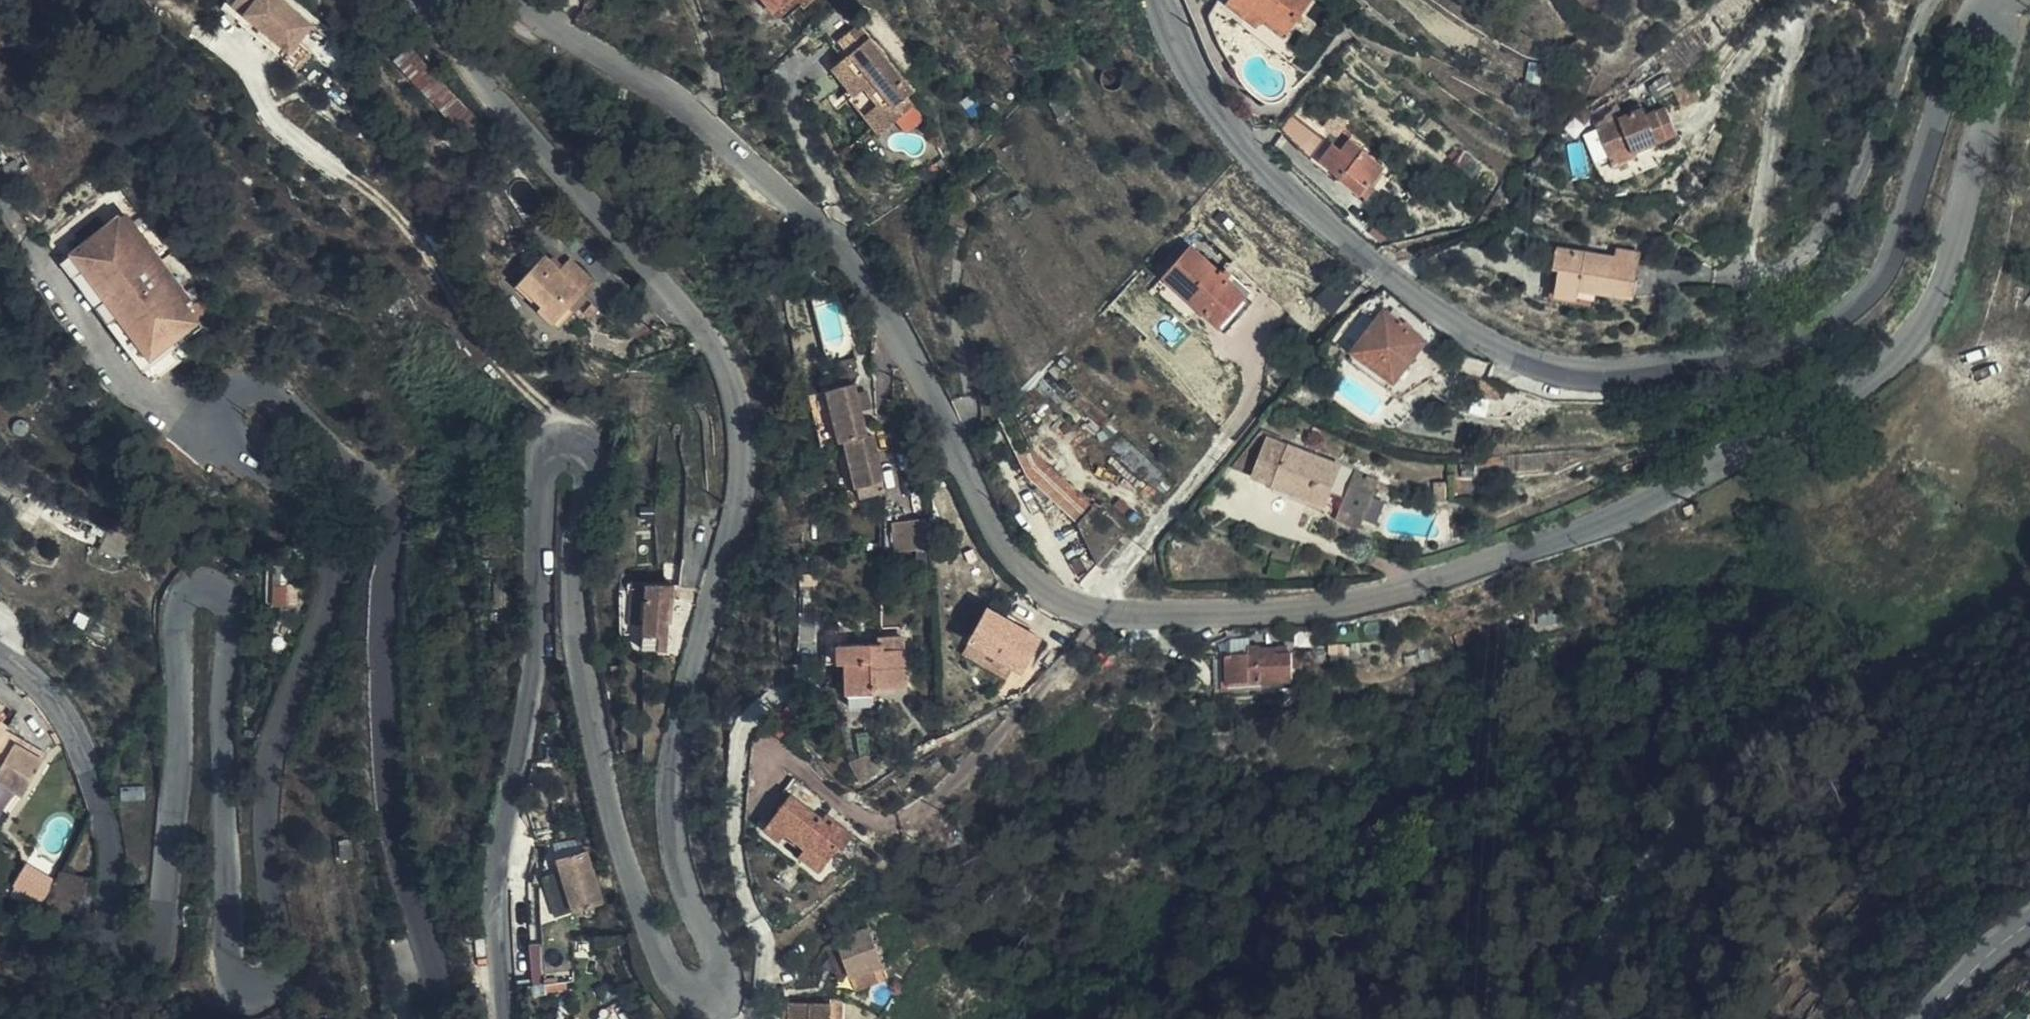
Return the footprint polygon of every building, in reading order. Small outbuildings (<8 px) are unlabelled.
[(243,0),(230,0),(282,53),(288,47),(243,0)] [(293,0),(243,0),(288,47),(307,29),(314,22),(293,0)] [(776,0),(764,0),(777,16),(784,11),(781,6),(776,0)] [(784,11),(797,0),(787,0),(781,6),(784,11)] [(1283,36),(1311,0),(1226,0),(1210,21),(1213,29),(1222,49),(1235,71),(1260,40),(1252,32),(1256,27),(1242,16),(1247,8),(1283,36)] [(1274,49),(1283,36),(1247,8),(1242,16),(1256,27),(1252,32),(1260,40),(1274,49)] [(914,92),(859,24),(839,40),(848,53),(831,66),(853,94),(849,98),(878,134),(914,106),(907,97),(914,92)] [(318,40),(307,29),(288,47),(282,53),(292,64),(318,40)] [(1299,49),(1283,36),(1274,49),(1289,62),(1299,49)] [(1592,113),(1589,110),(1583,105),(1573,116),(1582,124),(1592,113)] [(1598,129),(1609,156),(1631,146),(1635,152),(1676,134),(1665,108),(1648,115),(1644,110),(1598,129)] [(1342,132),(1344,131),(1348,124),(1334,111),(1327,119),(1342,132)] [(1297,113),(1284,126),(1310,153),(1323,140),(1297,113)] [(1587,132),(1597,160),(1608,156),(1598,128),(1587,132)] [(1351,136),(1344,131),(1342,132),(1319,160),(1358,192),(1364,185),(1366,186),(1383,166),(1350,138),(1351,136)] [(1631,146),(1609,156),(1613,166),(1636,156),(1635,152),(1631,146)] [(22,173),(14,161),(2,169),(12,181),(22,173)] [(487,195),(475,177),(465,182),(478,201),(487,195)] [(125,214),(119,218),(186,304),(192,301),(125,214)] [(186,304),(119,218),(62,261),(153,381),(211,336),(186,304)] [(1252,300),(1190,246),(1163,277),(1223,331),(1252,300)] [(1557,249),(1554,269),(1561,270),(1556,294),(1577,299),(1580,289),(1597,292),(1612,295),(1613,288),(1633,292),(1639,254),(1617,250),(1614,258),(1557,249)] [(582,292),(559,270),(544,255),(525,276),(515,286),(553,322),(568,306),(582,292)] [(525,276),(544,255),(531,260),(529,256),(517,267),(525,276)] [(570,258),(559,270),(582,292),(593,280),(570,258)] [(1561,270),(1554,269),(1550,301),(1594,309),(1597,292),(1580,289),(1577,299),(1556,294),(1561,270)] [(1632,299),(1633,292),(1613,288),(1612,295),(1632,299)] [(602,313),(592,304),(584,312),(593,322),(602,313)] [(574,312),(568,306),(553,322),(558,328),(574,312)] [(1396,382),(1426,341),(1385,311),(1356,353),(1396,382)] [(1342,338),(1350,347),(1376,324),(1367,315),(1342,338)] [(1330,341),(1324,349),(1334,357),(1337,353),(1339,349),(1330,341)] [(856,391),(856,383),(828,390),(840,442),(841,444),(846,442),(860,499),(885,493),(872,434),(867,434),(861,410),(856,391)] [(866,389),(856,391),(861,410),(870,407),(866,389)] [(990,454),(1004,443),(998,436),(985,446),(990,454)] [(1287,450),(1272,444),(1259,478),(1260,478),(1265,480),(1275,483),(1274,486),(1326,506),(1341,468),(1289,447),(1287,450)] [(1340,511),(1365,520),(1377,488),(1379,482),(1355,472),(1340,511)] [(1379,482),(1377,488),(1387,492),(1390,485),(1379,482)] [(1694,512),(1691,504),(1684,507),(1687,514),(1694,512)] [(1123,536),(1095,507),(1077,524),(1096,563),(1123,536)] [(1336,520),(1362,529),(1365,520),(1340,511),(1336,520)] [(894,521),(896,552),(917,551),(927,551),(928,550),(925,519),(894,521)] [(928,568),(927,551),(917,551),(918,569),(928,568)] [(672,622),(674,584),(646,584),(643,650),(666,650),(669,623),(672,622)] [(1040,639),(988,608),(969,641),(1021,670),(1040,639)] [(885,648),(905,649),(904,638),(879,637),(878,644),(884,643),(885,648)] [(905,688),(905,649),(885,648),(884,643),(878,644),(838,645),(839,665),(846,664),(847,706),(873,706),(873,689),(905,688)] [(1249,645),(1248,654),(1261,654),(1262,647),(1261,644),(1249,645)] [(1293,680),(1293,663),(1292,653),(1276,652),(1275,647),(1262,647),(1261,654),(1248,654),(1229,654),(1230,682),(1293,680)] [(1358,660),(1358,649),(1332,649),(1332,660),(1358,660)] [(1292,653),(1293,663),(1302,662),(1301,652),(1292,653)] [(16,738),(3,730),(5,727),(0,724),(0,784),(21,796),(43,760),(14,742),(16,738)] [(45,755),(16,738),(14,742),(43,760),(45,755)] [(790,795),(816,815),(826,803),(800,783),(790,795)] [(846,829),(832,819),(828,824),(822,819),(816,815),(790,795),(771,822),(785,832),(806,848),(825,863),(837,846),(835,845),(846,829)] [(828,824),(832,819),(826,814),(822,819),(828,824)] [(785,832),(771,822),(765,828),(779,840),(785,832)] [(853,835),(846,829),(835,845),(837,846),(841,849),(853,835)] [(592,882),(568,831),(541,843),(565,894),(592,882)] [(355,860),(353,839),(341,840),(343,861),(355,860)] [(819,870),(825,863),(806,848),(799,856),(819,870)] [(41,899),(50,880),(25,865),(14,884),(41,899)] [(82,928),(94,881),(59,870),(39,915),(82,928)] [(835,917),(855,945),(887,922),(868,894),(835,917)] [(887,922),(855,945),(863,958),(896,935),(887,922)] [(533,979),(543,979),(542,942),(531,942),(533,979)] [(837,968),(796,981),(807,1018),(815,1018),(849,1008),(837,968)]
